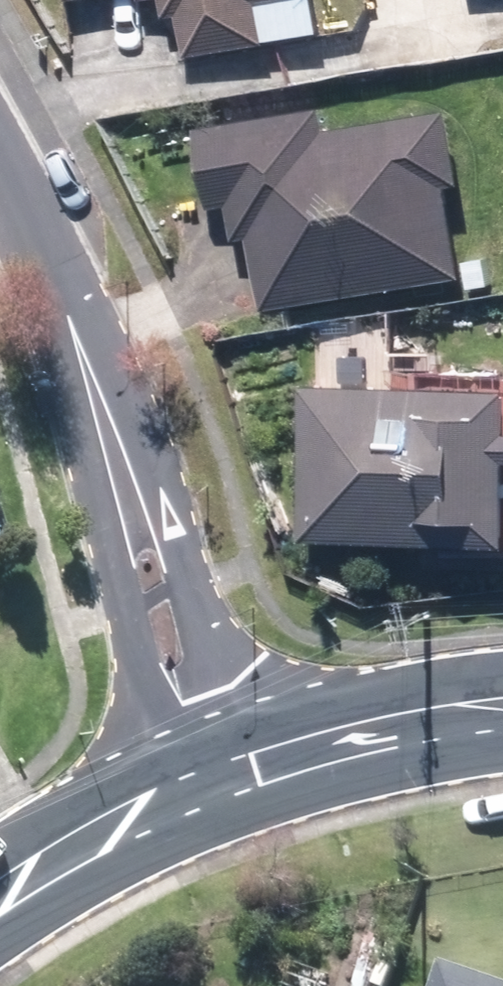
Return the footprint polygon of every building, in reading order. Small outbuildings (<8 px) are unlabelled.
[(167,15),(182,13),(187,52),(265,42),(260,0),(264,0),(165,0),(167,15)] [(318,109),(202,125),(215,210),(232,207),(237,238),(252,236),(263,307),(459,278),(445,184),(461,181),(451,115),(324,134),(318,109)] [(309,380),(309,538),(442,539),(442,555),(502,555),(502,387),(309,380)] [(438,985),(502,985),(502,982),(446,963),(438,985)]
